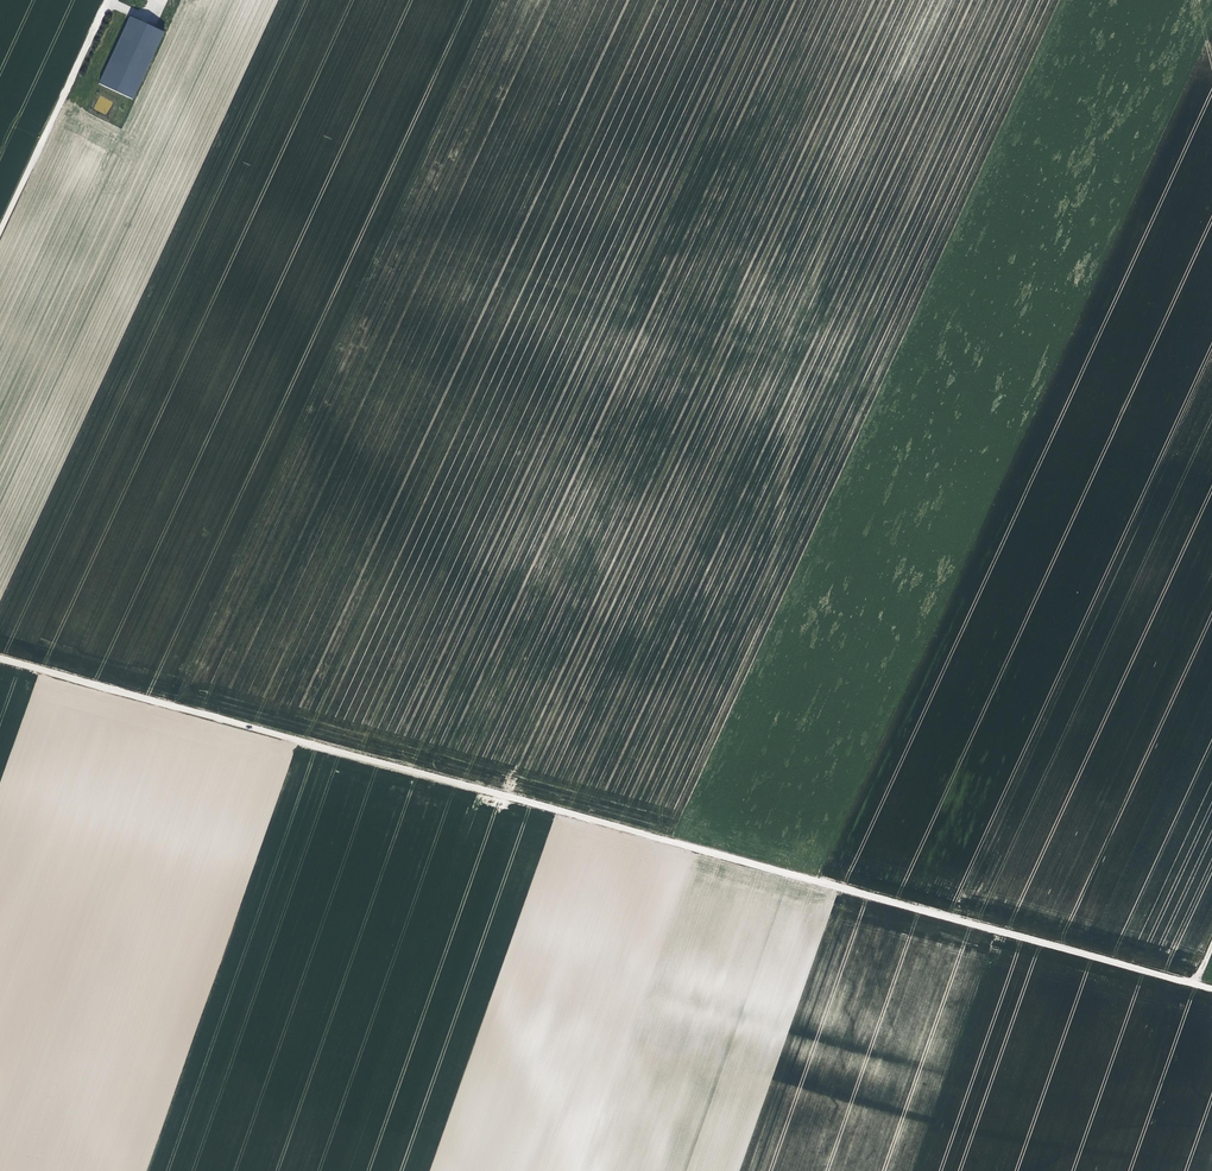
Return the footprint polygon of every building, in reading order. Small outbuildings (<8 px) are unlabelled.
[(161,35),(127,19),(96,86),(130,102),(161,35)] [(107,115),(113,101),(100,95),(93,109),(107,115)]
